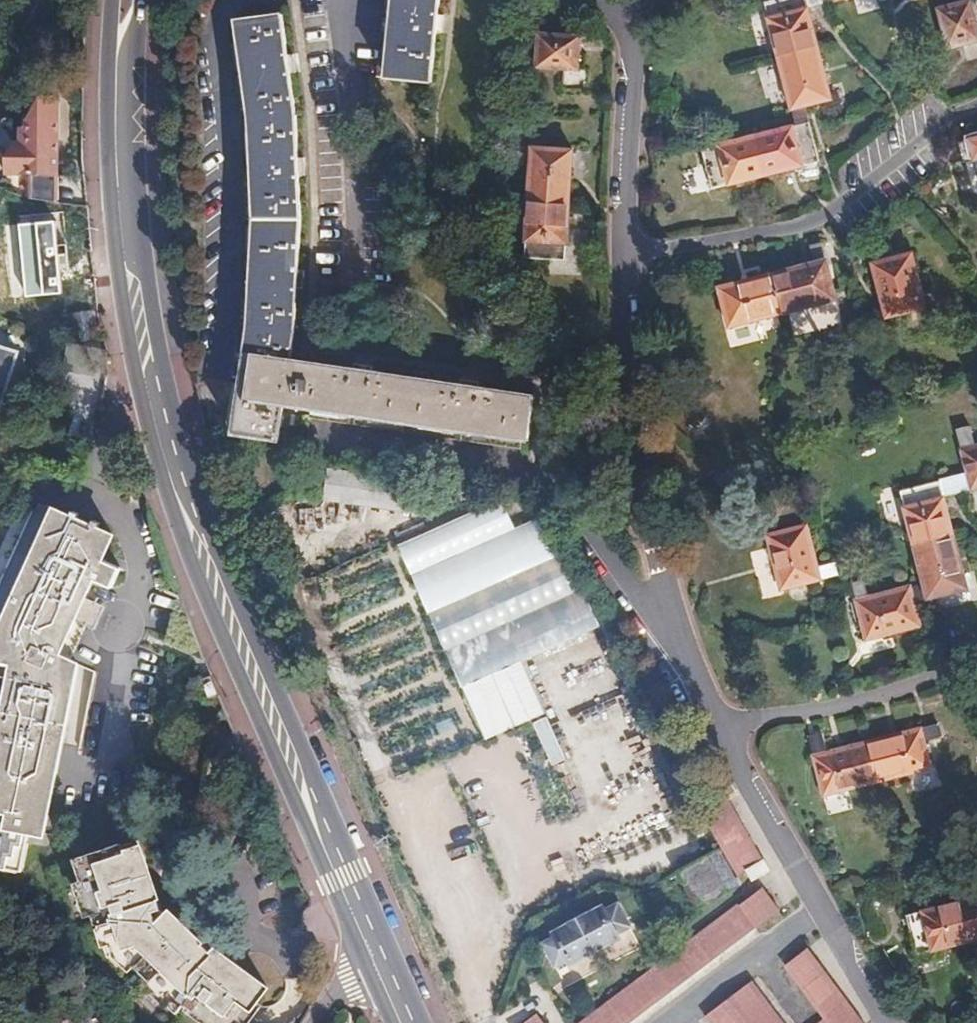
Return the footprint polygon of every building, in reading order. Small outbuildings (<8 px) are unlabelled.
[(374,77),(429,82),(435,32),(440,32),(441,24),(442,14),(436,14),(437,0),(382,0),(374,77)] [(817,0),(769,0),(761,2),(775,55),(814,45),(805,8),(818,5),(817,0)] [(933,8),(935,8),(946,48),(976,40),(976,34),(967,1),(947,6),(945,0),(931,0),(933,8)] [(229,43),(240,119),(244,218),(239,326),(221,432),(276,440),(282,405),(289,360),(293,332),(296,289),(301,289),(301,281),(302,271),(297,270),(299,218),(298,177),(303,176),(303,166),(303,158),(297,158),(295,116),(289,74),(294,73),(293,63),(291,55),(286,56),(280,13),(235,20),(238,41),(229,43)] [(577,71),(579,38),(538,34),(536,67),(577,71)] [(814,45),(775,55),(789,108),(791,108),(803,104),(828,98),(814,45)] [(53,206),(53,205),(53,102),(33,102),(21,125),(21,135),(21,147),(14,147),(8,147),(1,160),(1,177),(27,177),(27,200),(53,206)] [(803,104),(791,108),(795,124),(753,135),(764,175),(817,161),(803,104)] [(764,175),(753,135),(700,150),(710,189),(764,175)] [(968,139),(973,160),(976,176),(976,137),(968,139)] [(973,160),(968,139),(955,143),(960,163),(973,160)] [(530,147),(527,202),(568,205),(571,151),(530,147)] [(568,205),(527,202),(523,258),(564,261),(568,205)] [(771,273),(780,308),(834,294),(820,243),(809,246),(812,262),(771,273)] [(892,258),(888,246),(868,250),(885,317),(924,308),(910,254),(892,258)] [(726,322),(780,308),(771,273),(717,287),(726,322)] [(14,351),(0,347),(0,364),(9,366),(14,351)] [(289,360),(282,405),(296,407),(295,416),(518,449),(519,441),(525,441),(532,395),(477,387),(477,381),(461,379),(459,384),(371,371),(371,365),(354,363),(353,369),(289,360)] [(976,443),(973,431),(956,436),(966,473),(952,477),(956,493),(976,488),(976,443)] [(326,496),(408,511),(413,485),(330,471),(326,496)] [(956,493),(952,477),(898,491),(912,544),(952,534),(942,497),(956,493)] [(514,518),(502,490),(426,523),(438,552),(514,518)] [(103,526),(29,493),(18,517),(16,516),(7,538),(10,540),(0,563),(0,669),(6,670),(0,708),(0,861),(20,864),(28,822),(43,824),(71,654),(54,647),(103,526)] [(780,590),(831,577),(828,565),(811,569),(801,527),(765,536),(780,590)] [(952,534),(912,544),(922,582),(909,585),(913,602),(966,588),(952,534)] [(430,617),(461,690),(526,663),(604,630),(572,557),(430,617)] [(913,602),(909,585),(868,596),(864,580),(851,583),(865,639),(919,625),(913,602)] [(549,715),(526,663),(461,690),(484,743),(549,715)] [(198,697),(214,686),(211,677),(194,686),(198,697)] [(867,741),(876,782),(931,768),(924,740),(940,737),(936,723),(867,741)] [(823,795),(876,782),(867,741),(825,752),(821,736),(809,739),(823,795)] [(620,847),(683,823),(661,765),(610,785),(614,795),(650,781),(659,805),(611,823),(620,847)] [(728,798),(701,813),(708,826),(735,811),(728,798)] [(708,826),(715,839),(742,824),(735,811),(708,826)] [(719,847),(722,852),(749,837),(742,824),(715,839),(719,847)] [(749,837),(722,852),(729,865),(756,849),(749,837)] [(161,903),(152,905),(147,887),(156,883),(144,842),(125,847),(123,839),(80,851),(87,875),(80,877),(89,906),(95,904),(106,938),(114,935),(117,948),(132,964),(137,959),(155,978),(150,983),(167,1001),(174,994),(208,1022),(234,1022),(236,1020),(239,1022),(247,1022),(258,1009),(256,1006),(267,992),(236,966),(230,973),(213,959),(217,955),(172,907),(169,910),(161,903)] [(762,861),(756,849),(729,865),(735,876),(762,861)] [(680,870),(698,906),(734,885),(715,850),(680,870)] [(756,880),(775,870),(768,858),(750,869),(756,880)] [(152,905),(161,903),(156,883),(147,887),(152,905)] [(746,915),(770,898),(762,887),(738,905),(746,915)] [(957,900),(967,940),(976,938),(976,895),(957,900)] [(746,915),(754,926),(778,909),(770,898),(746,915)] [(967,940),(957,900),(904,914),(915,955),(967,940)] [(744,934),(754,926),(746,915),(738,905),(737,903),(728,911),(744,934)] [(627,926),(616,904),(601,912),(599,909),(555,933),(556,936),(542,944),(553,965),(567,958),(569,960),(613,938),(612,934),(627,926)] [(734,942),(744,934),(728,911),(717,919),(734,942)] [(722,951),(734,942),(717,919),(705,928),(722,951)] [(711,958),(722,951),(705,928),(694,935),(711,958)] [(700,967),(711,958),(694,935),(683,944),(700,967)] [(689,975),(700,967),(683,944),(672,952),(689,975)] [(792,976),(815,958),(806,947),(784,965),(792,976)] [(678,984),(689,975),(672,952),(661,960),(678,984)] [(823,970),(815,958),(792,976),(800,987),(823,970)] [(668,991),(678,984),(661,960),(651,968),(668,991)] [(656,1000),(668,991),(651,968),(639,977),(656,1000)] [(808,997),(831,980),(823,970),(800,987),(808,997)] [(645,1008),(656,1000),(639,977),(628,985),(645,1008)] [(817,1009),(840,992),(831,980),(808,997),(817,1009)] [(736,1008),(759,991),(751,981),(728,998),(736,1008)] [(634,1016),(645,1008),(628,985),(617,993),(634,1016)] [(744,1018),(766,1001),(759,991),(736,1008),(744,1018)] [(825,1020),(848,1004),(840,992),(817,1009),(823,1017),(825,1020)] [(634,1016),(617,993),(605,1002),(621,1022),(625,1022),(634,1016)] [(711,1022),(716,1022),(736,1008),(728,998),(705,1015),(711,1022)] [(775,1013),(766,1001),(744,1018),(747,1022),(761,1022),(775,1013)] [(605,1002),(595,1010),(604,1022),(621,1022),(605,1002)] [(856,1014),(848,1004),(825,1020),(827,1022),(844,1022),(856,1014)] [(744,1018),(736,1008),(716,1022),(737,1022),(744,1018)] [(595,1010),(584,1018),(588,1022),(604,1022),(595,1010)] [(775,1013),(761,1022),(782,1022),(775,1013)] [(856,1014),(844,1022),(863,1022),(856,1014)]
